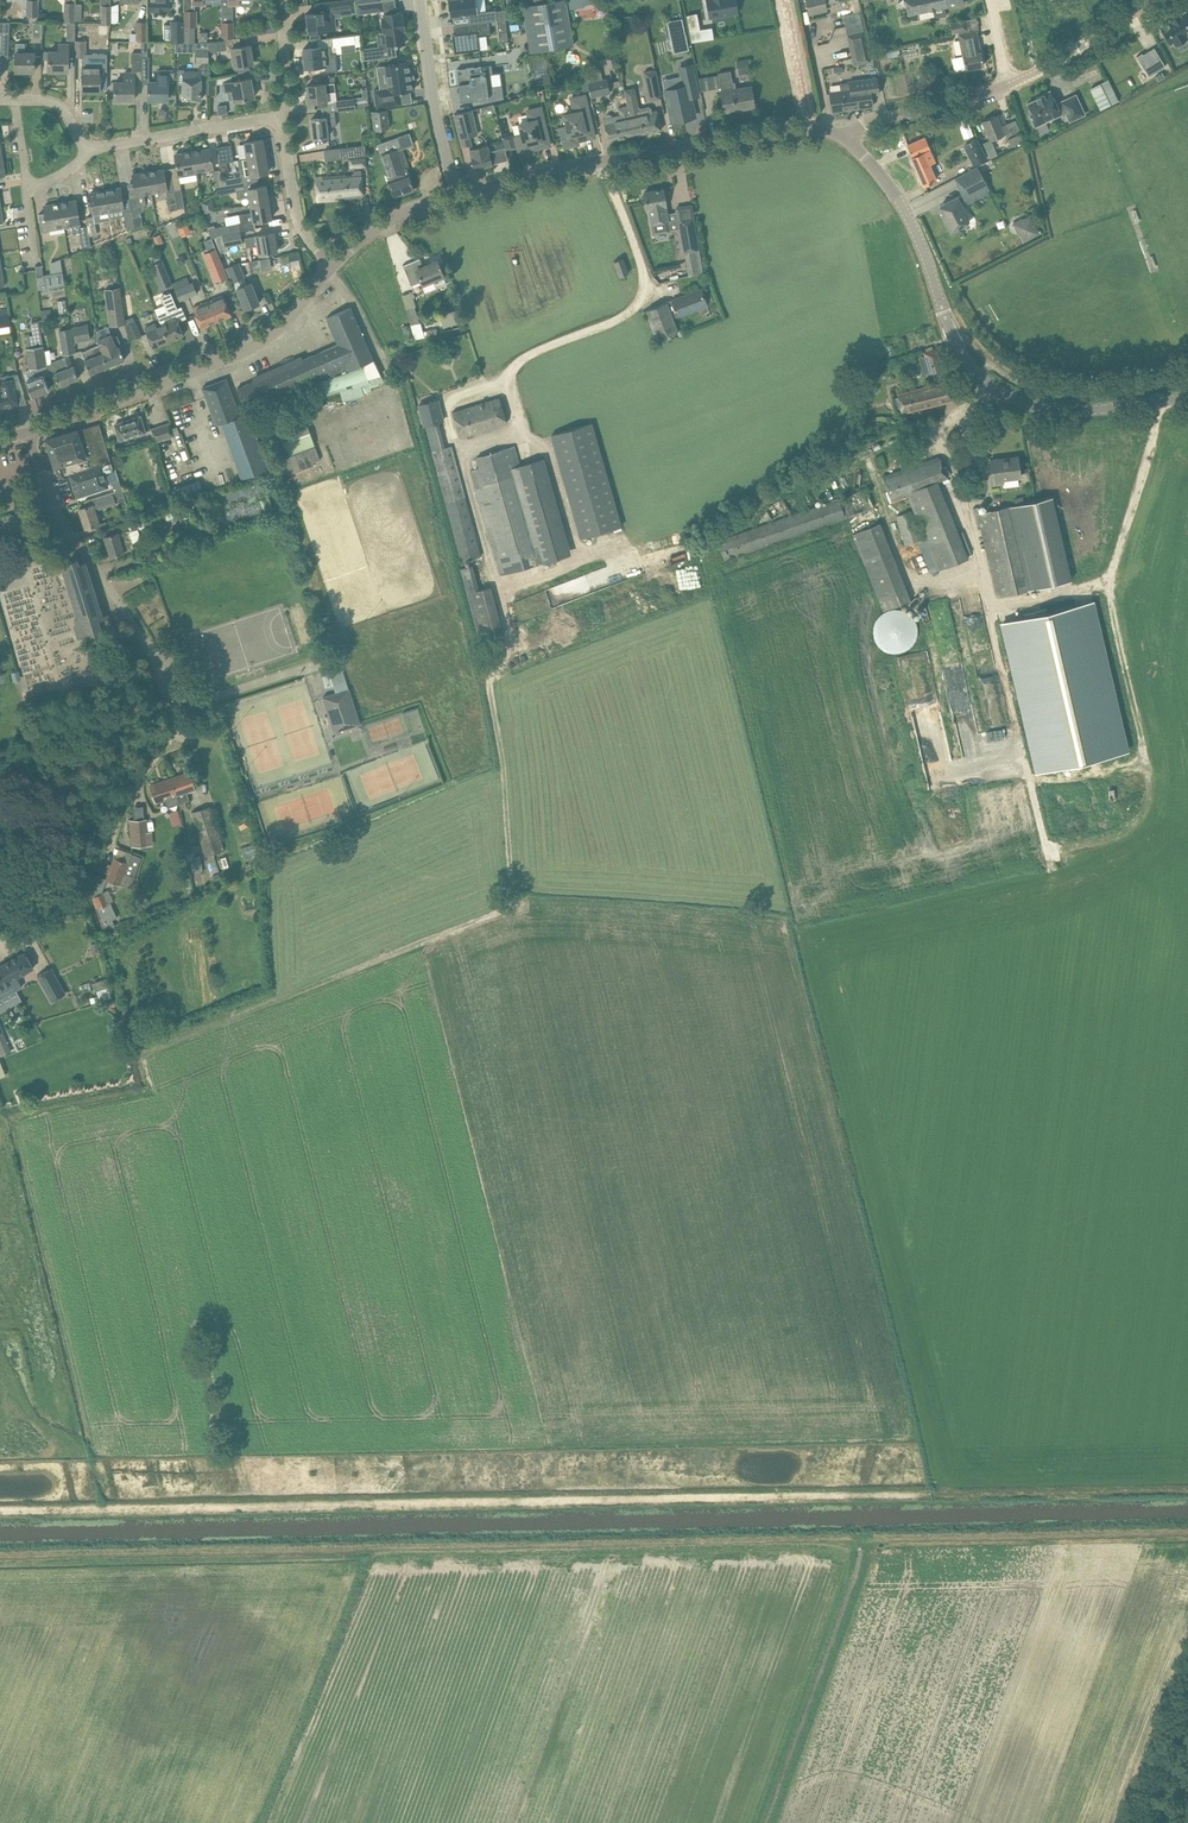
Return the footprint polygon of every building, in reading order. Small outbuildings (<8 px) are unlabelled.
[(28,0),(28,16),(29,16),(29,22),(38,22),(38,20),(38,13),(38,0),(28,0)] [(150,11),(154,11),(154,13),(166,13),(166,12),(170,12),(170,0),(151,0),(151,1),(150,1),(150,11)] [(221,23),(222,23),(222,38),(233,38),(233,23),(230,23),(230,4),(239,4),(241,4),(243,6),(250,6),(252,4),(253,4),(253,0),(229,0),(229,4),(221,4),(221,23)] [(355,0),(347,0),(332,2),(333,10),(334,18),(338,17),(338,15),(356,13),(355,0)] [(358,3),(357,4),(358,14),(383,11),(382,0),(379,1),(358,3)] [(450,17),(451,17),(450,16),(452,16),(469,14),(470,24),(490,22),(495,21),(497,21),(496,10),(485,11),(484,0),(448,0),(450,17)] [(522,6),(527,5),(536,52),(573,45),(567,9),(565,0),(556,0),(522,6)] [(573,0),(565,0),(567,9),(575,8),(573,0)] [(710,18),(738,13),(736,0),(707,0),(710,18)] [(809,14),(826,10),(825,4),(836,2),(835,0),(806,0),(809,14)] [(908,15),(933,9),(934,18),(946,16),(944,7),(964,3),(963,0),(905,0),(908,15)] [(75,3),(65,3),(65,21),(75,21),(75,3)] [(110,6),(102,6),(102,23),(111,22),(110,6)] [(320,39),(319,31),(335,29),(334,18),(333,10),(307,13),(310,40),(320,39)] [(506,12),(509,21),(515,20),(513,10),(506,12)] [(196,26),(196,12),(186,12),(186,43),(190,43),(195,43),(195,42),(195,26),(196,26)] [(398,45),(405,44),(403,31),(405,30),(403,16),(401,16),(401,12),(384,15),(384,18),(382,18),(384,33),(386,33),(388,45),(362,48),(364,60),(397,56),(396,46),(398,46),(398,45)] [(844,16),(847,34),(864,31),(860,13),(844,16)] [(1175,44),(1187,37),(1186,35),(1187,33),(1187,17),(1185,13),(1179,16),(1179,14),(1170,19),(1171,21),(1161,27),(1163,29),(1161,30),(1165,37),(1166,36),(1171,44),(1174,42),(1175,44)] [(950,22),(952,34),(967,31),(965,19),(950,22)] [(507,31),(506,20),(497,21),(499,32),(507,31)] [(171,25),(170,41),(182,41),(183,21),(171,21),(171,25)] [(42,39),(42,22),(33,22),(33,39),(42,39)] [(137,39),(137,40),(146,40),(147,40),(146,24),(146,22),(137,22),(137,39)] [(470,24),(466,25),(467,33),(452,35),(454,53),(480,50),(478,37),(491,35),(490,22),(470,24)] [(75,40),(75,23),(67,23),(67,40),(75,40)] [(683,23),(671,26),(677,51),(689,49),(683,23)] [(273,24),(249,28),(250,36),(274,32),(273,24)] [(712,27),(690,31),(692,42),(714,39),(712,27)] [(958,34),(965,69),(983,65),(976,30),(958,34)] [(864,31),(847,34),(850,46),(867,42),(864,31)] [(8,33),(0,32),(0,49),(8,49),(8,33)] [(362,46),(361,36),(333,39),(334,47),(355,45),(355,47),(362,46)] [(228,39),(208,42),(208,52),(220,50),(222,59),(233,57),(235,66),(253,63),(250,45),(229,48),(228,39)] [(76,57),(86,57),(86,41),(76,41),(76,57)] [(146,42),(141,42),(141,53),(142,71),(149,70),(149,57),(148,57),(148,47),(150,47),(150,42),(146,42)] [(190,43),(190,48),(196,48),(195,63),(208,64),(208,52),(208,42),(196,42),(195,42),(195,43),(190,43)] [(867,42),(850,46),(854,65),(871,62),(867,42)] [(26,43),(16,43),(16,53),(15,71),(35,71),(35,54),(26,53),(26,43)] [(68,71),(68,44),(60,44),(60,51),(49,51),(49,71),(68,71)] [(304,58),(301,58),(302,67),(305,66),(305,68),(325,66),(326,72),(338,71),(336,53),(331,53),(331,47),(320,48),(320,47),(319,47),(315,48),(303,49),(304,58)] [(1142,53),(1136,56),(1149,76),(1165,66),(1154,47),(1143,54),(1142,53)] [(885,51),(876,53),(877,61),(886,59),(886,58),(885,51)] [(141,53),(132,53),(132,70),(142,71),(141,53)] [(606,57),(608,70),(618,68),(615,55),(606,57)] [(548,58),(533,60),(534,71),(535,70),(536,74),(549,73),(548,58)] [(735,61),(738,74),(749,73),(747,59),(735,61)] [(380,89),(374,90),(377,108),(402,104),(400,92),(410,91),(413,91),(409,62),(385,66),(388,88),(380,89)] [(101,90),(101,64),(82,64),(82,90),(101,90)] [(456,69),(460,101),(472,100),(473,105),(504,99),(502,86),(492,87),(490,74),(485,74),(485,73),(482,74),(481,66),(456,69)] [(684,86),(665,90),(666,93),(665,93),(665,94),(666,93),(671,114),(672,122),(676,121),(691,117),(695,117),(692,106),(690,98),(698,96),(695,84),(691,66),(680,69),(682,76),(684,86)] [(177,69),(177,87),(183,87),(183,95),(190,95),(190,100),(201,100),(201,88),(201,76),(201,72),(185,72),(185,69),(177,69)] [(602,80),(600,69),(585,73),(591,97),(610,93),(607,79),(602,80)] [(655,70),(644,72),(647,89),(659,86),(655,70)] [(174,82),(174,71),(158,71),(158,82),(149,82),(149,100),(168,100),(168,82),(174,82)] [(753,107),(754,107),(751,86),(736,89),(735,82),(732,82),(730,71),(717,73),(718,75),(698,78),(701,91),(720,88),(724,112),(740,109),(739,108),(752,106),(753,107)] [(1162,72),(1155,76),(1158,80),(1164,76),(1162,72)] [(134,100),(134,73),(125,73),(125,83),(115,83),(115,100),(134,100)] [(217,77),(217,84),(221,83),(224,83),(232,81),(231,75),(226,76),(217,77)] [(589,90),(586,76),(580,78),(583,91),(589,90)] [(217,96),(217,77),(208,77),(208,96),(217,96)] [(877,77),(852,80),(853,90),(857,89),(857,92),(860,91),(861,97),(859,97),(855,98),(855,100),(852,100),(853,103),(852,103),(853,108),(873,106),(872,95),(879,95),(877,77)] [(232,81),(224,83),(225,91),(232,90),(234,100),(236,100),(236,103),(246,101),(245,99),(254,97),(251,78),(232,81)] [(853,90),(852,80),(848,81),(848,83),(839,84),(840,90),(830,92),(832,111),(853,108),(852,103),(853,103),(852,100),(855,100),(855,98),(859,97),(861,97),(860,91),(857,92),(857,89),(853,90)] [(1099,84),(1109,105),(1118,101),(1108,80),(1099,84)] [(335,92),(334,83),(307,86),(308,95),(306,95),(305,97),(305,103),(307,104),(309,104),(309,105),(314,104),(315,105),(317,105),(317,104),(327,103),(326,93),(335,92)] [(634,88),(624,90),(627,106),(628,105),(630,113),(629,113),(634,135),(661,129),(659,118),(657,110),(652,111),(652,108),(649,107),(640,108),(639,110),(634,88)] [(1037,99),(1027,104),(1031,113),(1029,114),(1035,127),(1036,126),(1040,135),(1050,130),(1046,122),(1047,121),(1046,119),(1059,113),(1060,115),(1061,115),(1060,112),(1064,110),(1069,121),(1085,114),(1076,95),(1060,102),(1061,103),(1056,105),(1050,91),(1042,95),(1036,97),(1037,99)] [(567,126),(560,127),(564,147),(578,144),(577,141),(584,139),(594,137),(592,127),(585,95),(571,98),(574,112),(564,115),(567,126)] [(336,101),(334,101),(334,102),(335,110),(355,108),(369,106),(368,97),(354,99),(336,101)] [(226,105),(217,106),(219,115),(228,113),(226,105)] [(605,119),(603,119),(608,141),(634,135),(629,113),(630,113),(628,105),(617,107),(619,116),(612,117),(611,115),(609,114),(606,115),(605,116),(605,119)] [(514,134),(503,137),(506,150),(517,147),(520,156),(534,153),(533,150),(540,148),(550,145),(548,136),(541,107),(527,111),(529,121),(519,123),(522,135),(515,136),(514,134)] [(323,118),(311,119),(313,138),(325,137),(328,136),(327,127),(336,126),(335,117),(334,110),(325,111),(326,117),(323,118)] [(372,112),(374,130),(389,129),(387,110),(372,112)] [(477,134),(471,110),(454,114),(462,146),(470,144),(468,136),(477,134)] [(1001,126),(996,115),(982,121),(990,140),(1006,133),(1011,146),(1025,140),(1016,119),(1001,126)] [(378,144),(377,145),(381,159),(390,186),(394,197),(414,190),(410,179),(406,167),(405,168),(398,150),(402,148),(398,137),(378,144)] [(934,161),(924,137),(907,144),(913,157),(911,158),(923,185),(936,179),(929,163),(934,161)] [(245,142),(248,158),(265,155),(263,139),(245,142)] [(987,159),(977,139),(963,146),(973,166),(987,159)] [(993,144),(985,148),(990,159),(998,155),(993,144)] [(219,164),(227,163),(223,145),(216,147),(219,164)] [(342,147),(338,148),(339,159),(348,158),(365,156),(364,145),(342,147)] [(487,145),(470,150),(472,157),(475,169),(492,164),(491,163),(489,152),(488,151),(491,150),(489,145),(487,145)] [(210,148),(192,151),(196,171),(213,168),(210,148)] [(196,171),(192,151),(175,154),(178,174),(196,171)] [(248,158),(250,175),(268,172),(265,155),(248,158)] [(365,156),(348,158),(349,168),(366,167),(365,156)] [(977,167),(953,179),(962,195),(965,199),(967,204),(991,192),(977,167)] [(164,169),(148,172),(152,192),(167,189),(164,169)] [(220,169),(213,170),(216,187),(223,186),(222,179),(220,171),(220,169)] [(361,170),(354,171),(354,174),(315,177),(317,201),(363,197),(361,170)] [(137,197),(130,198),(132,209),(133,217),(135,228),(143,225),(141,215),(140,212),(143,211),(144,207),(144,205),(146,205),(144,194),(152,192),(148,172),(133,175),(134,183),(136,195),(137,195),(137,197)] [(233,184),(247,182),(246,172),(234,175),(234,177),(222,179),(223,186),(233,184)] [(174,191),(177,208),(184,207),(180,178),(173,179),(175,191),(174,191)] [(223,186),(216,187),(217,194),(234,191),(233,184),(223,186)] [(251,205),(268,202),(266,186),(236,191),(237,199),(250,197),(251,205)] [(120,188),(105,191),(108,211),(124,208),(120,188)] [(663,189),(644,192),(647,208),(648,208),(650,223),(651,223),(653,234),(660,233),(669,231),(669,230),(666,213),(665,206),(666,206),(665,201),(663,189)] [(93,216),(86,217),(87,226),(89,236),(97,235),(95,222),(110,220),(108,211),(105,191),(90,193),(93,216)] [(177,209),(177,208),(174,191),(166,192),(169,211),(177,209)] [(965,199),(962,195),(958,197),(958,196),(940,205),(944,213),(942,214),(951,232),(968,223),(968,222),(970,221),(965,213),(966,212),(961,201),(965,199)] [(214,212),(211,199),(202,202),(203,213),(214,212)] [(76,201),(60,203),(64,226),(72,225),(73,234),(80,233),(82,247),(91,246),(89,236),(87,226),(80,227),(79,224),(80,224),(76,201)] [(240,229),(240,230),(241,230),(241,231),(255,228),(254,221),(271,218),(268,202),(251,205),(253,212),(239,214),(241,222),(208,229),(212,238),(214,237),(223,233),(240,229)] [(50,229),(64,226),(60,203),(44,206),(45,213),(38,214),(41,233),(49,232),(49,229),(50,229)] [(132,209),(123,211),(126,230),(135,228),(133,217),(132,209)] [(693,215),(677,218),(683,252),(684,252),(688,276),(702,272),(698,250),(699,250),(693,215)] [(1040,234),(1030,215),(1023,219),(1022,218),(1012,223),(1018,235),(1019,235),(1023,242),(1040,234)] [(223,233),(214,237),(222,256),(230,253),(227,245),(231,245),(242,243),(240,230),(240,229),(223,233)] [(277,251),(274,232),(246,237),(248,247),(258,246),(260,254),(277,251)] [(160,234),(153,237),(156,245),(163,242),(160,234)] [(208,251),(203,253),(215,281),(228,276),(216,248),(208,251)] [(149,257),(162,288),(172,284),(159,253),(149,257)] [(419,258),(402,265),(411,286),(422,281),(423,284),(425,291),(436,287),(446,283),(440,267),(441,267),(440,264),(439,265),(437,261),(422,267),(419,258)] [(619,276),(628,273),(623,258),(614,261),(619,276)] [(44,280),(37,281),(38,290),(64,284),(60,259),(54,262),(51,262),(53,274),(43,275),(44,280)] [(260,259),(249,261),(251,273),(262,271),(260,259)] [(244,277),(239,263),(227,268),(233,282),(234,281),(245,309),(259,303),(250,282),(245,284),(242,278),(244,277)] [(121,271),(126,306),(136,305),(131,270),(121,271)] [(183,279),(173,284),(175,290),(179,300),(197,293),(192,282),(186,285),(183,279)] [(105,291),(108,312),(123,310),(119,289),(105,291)] [(707,305),(701,289),(672,300),(678,316),(707,305)] [(162,325),(168,341),(183,335),(175,315),(173,311),(178,309),(171,292),(161,297),(167,311),(157,315),(162,325)] [(415,339),(425,336),(411,292),(402,295),(415,339)] [(223,295),(208,301),(216,321),(231,315),(227,304),(223,295)] [(678,316),(672,300),(666,302),(646,310),(656,335),(664,339),(672,336),(675,328),(672,318),(678,316)] [(216,321),(208,301),(193,308),(201,327),(216,321)] [(338,344),(321,352),(331,376),(341,372),(348,368),(349,371),(363,364),(363,365),(374,361),(372,357),(350,307),(326,318),(338,344)] [(0,327),(9,326),(11,326),(9,314),(8,308),(0,309),(0,312),(0,314),(0,324),(0,327)] [(50,309),(41,310),(42,320),(52,318),(50,309)] [(443,327),(461,322),(457,310),(439,315),(443,327)] [(39,321),(32,322),(33,333),(41,332),(39,321)] [(142,336),(136,322),(128,325),(126,326),(132,340),(142,336)] [(168,341),(162,325),(157,327),(156,323),(145,328),(153,347),(168,341)] [(89,339),(87,325),(72,327),(75,342),(89,339)] [(411,327),(407,325),(402,326),(404,333),(412,332),(411,327)] [(74,352),(70,329),(60,330),(63,353),(74,352)] [(100,343),(82,351),(85,359),(85,360),(90,373),(107,366),(125,359),(119,346),(121,345),(118,335),(109,339),(108,335),(99,339),(100,343)] [(31,369),(24,372),(28,380),(26,381),(28,385),(32,396),(49,389),(44,376),(49,374),(47,366),(47,364),(46,364),(44,350),(43,346),(35,347),(30,348),(26,348),(29,368),(31,368),(31,369)] [(943,369),(937,348),(924,352),(930,373),(943,369)] [(315,383),(331,376),(321,352),(303,359),(313,383),(315,383)] [(69,356),(47,364),(47,366),(49,374),(54,372),(59,385),(78,378),(74,365),(72,366),(69,356)] [(309,386),(313,383),(303,359),(236,389),(244,407),(245,407),(306,380),(309,386)] [(342,374),(315,383),(318,395),(324,393),(325,396),(339,391),(340,391),(349,388),(351,391),(353,399),(365,395),(364,393),(372,390),(371,388),(378,385),(377,382),(382,380),(380,375),(380,374),(374,361),(363,365),(359,367),(359,368),(342,374)] [(0,376),(1,381),(0,381),(1,390),(2,390),(4,398),(0,398),(0,407),(0,408),(1,410),(15,408),(15,406),(18,405),(17,395),(24,394),(18,373),(0,376)] [(226,379),(202,388),(206,399),(216,425),(221,423),(222,425),(241,478),(268,468),(249,417),(247,412),(240,416),(237,409),(231,391),(226,379)] [(898,398),(893,399),(895,409),(901,408),(902,413),(952,401),(947,382),(897,394),(898,398)] [(499,398),(452,412),(460,437),(466,435),(467,436),(469,437),(473,436),(474,434),(474,433),(507,423),(499,398)] [(424,426),(443,421),(437,400),(419,405),(424,426)] [(119,440),(145,432),(140,416),(114,424),(119,440)] [(306,420),(278,430),(287,455),(315,445),(306,420)] [(594,421),(551,432),(578,537),(621,526),(594,421)] [(170,423),(152,429),(156,442),(174,436),(174,435),(181,433),(179,426),(172,428),(170,423)] [(98,424),(78,430),(83,448),(85,447),(87,458),(86,458),(89,470),(110,463),(109,459),(98,424)] [(78,430),(46,439),(55,468),(55,467),(59,479),(70,476),(77,496),(108,486),(104,472),(115,469),(113,462),(110,463),(89,470),(86,458),(87,458),(85,447),(83,448),(78,430)] [(446,447),(432,451),(462,561),(481,556),(451,446),(446,447)] [(520,465),(514,446),(476,457),(479,467),(471,470),(501,575),(571,554),(544,459),(520,465)] [(315,447),(288,456),(294,472),(314,465),(313,462),(320,460),(315,447)] [(1017,456),(990,460),(992,471),(993,484),(1002,483),(1003,487),(1019,485),(1018,477),(1020,477),(1019,468),(1017,456)] [(907,493),(938,482),(947,478),(939,457),(882,477),(891,503),(903,498),(902,495),(907,493)] [(118,479),(111,482),(113,486),(114,490),(121,488),(120,484),(118,479)] [(202,491),(198,480),(170,490),(174,501),(202,491)] [(938,482),(907,493),(937,571),(968,558),(938,482)] [(773,522),(718,541),(722,552),(725,560),(846,517),(860,512),(861,515),(867,513),(866,511),(874,508),(874,507),(871,500),(867,489),(773,522)] [(86,506),(79,508),(85,528),(95,525),(97,524),(99,524),(106,522),(111,520),(107,507),(116,504),(116,502),(113,492),(98,497),(85,501),(86,506)] [(1072,580),(1052,497),(1024,503),(1022,497),(1014,499),(1015,505),(1009,506),(1027,590),(1072,580)] [(190,506),(198,504),(196,498),(188,500),(190,506)] [(773,522),(790,511),(782,498),(765,509),(773,522)] [(163,509),(167,520),(190,512),(186,501),(163,509)] [(975,514),(974,514),(977,529),(980,529),(996,598),(1027,591),(1027,590),(1009,506),(979,513),(975,514)] [(922,539),(912,511),(896,516),(905,545),(922,539)] [(157,514),(111,528),(113,534),(116,533),(127,529),(136,527),(145,524),(146,526),(160,522),(157,514)] [(910,599),(880,522),(852,534),(883,611),(910,599)] [(133,549),(127,529),(116,533),(113,534),(104,537),(110,556),(133,549)] [(83,557),(61,564),(78,617),(75,618),(77,625),(75,626),(79,639),(89,636),(90,640),(103,636),(102,631),(112,628),(108,615),(105,616),(103,610),(100,611),(83,557)] [(472,565),(461,568),(476,630),(500,624),(490,585),(478,588),(472,565)] [(1026,615),(1002,620),(1037,772),(1038,772),(1129,751),(1094,599),(1053,608),(1026,615)] [(905,605),(871,616),(885,656),(918,644),(905,605)] [(343,670),(329,674),(335,693),(323,697),(328,711),(332,710),(339,730),(360,723),(343,670)] [(190,772),(171,778),(179,803),(189,800),(186,791),(196,788),(194,783),(190,772)] [(171,778),(150,785),(152,790),(156,802),(165,799),(168,808),(179,803),(171,778)] [(144,805),(133,806),(134,817),(144,816),(144,805)] [(224,849),(210,806),(191,812),(206,856),(224,849)] [(179,814),(171,816),(174,825),(181,823),(179,814)] [(132,846),(149,844),(147,819),(130,821),(132,846)] [(108,865),(106,871),(109,872),(107,879),(120,884),(131,887),(135,876),(141,857),(131,853),(130,856),(116,851),(114,857),(111,866),(108,865)] [(200,856),(190,857),(192,872),(202,870),(200,856)] [(91,886),(90,891),(98,894),(94,896),(98,907),(95,909),(100,918),(99,919),(101,923),(105,931),(115,927),(111,919),(117,917),(110,902),(105,890),(102,892),(107,879),(95,875),(91,886)] [(25,952),(2,965),(16,990),(22,986),(17,978),(33,968),(30,963),(26,954),(25,952)] [(0,966),(0,999),(1,998),(7,1008),(22,1000),(16,990),(2,965),(0,966)] [(51,1001),(66,993),(51,967),(36,974),(51,1001)] [(106,979),(92,983),(95,991),(96,990),(98,995),(90,998),(91,1003),(112,997),(106,979)] [(0,1025),(0,1053),(1,1055),(11,1051),(0,1025)]
